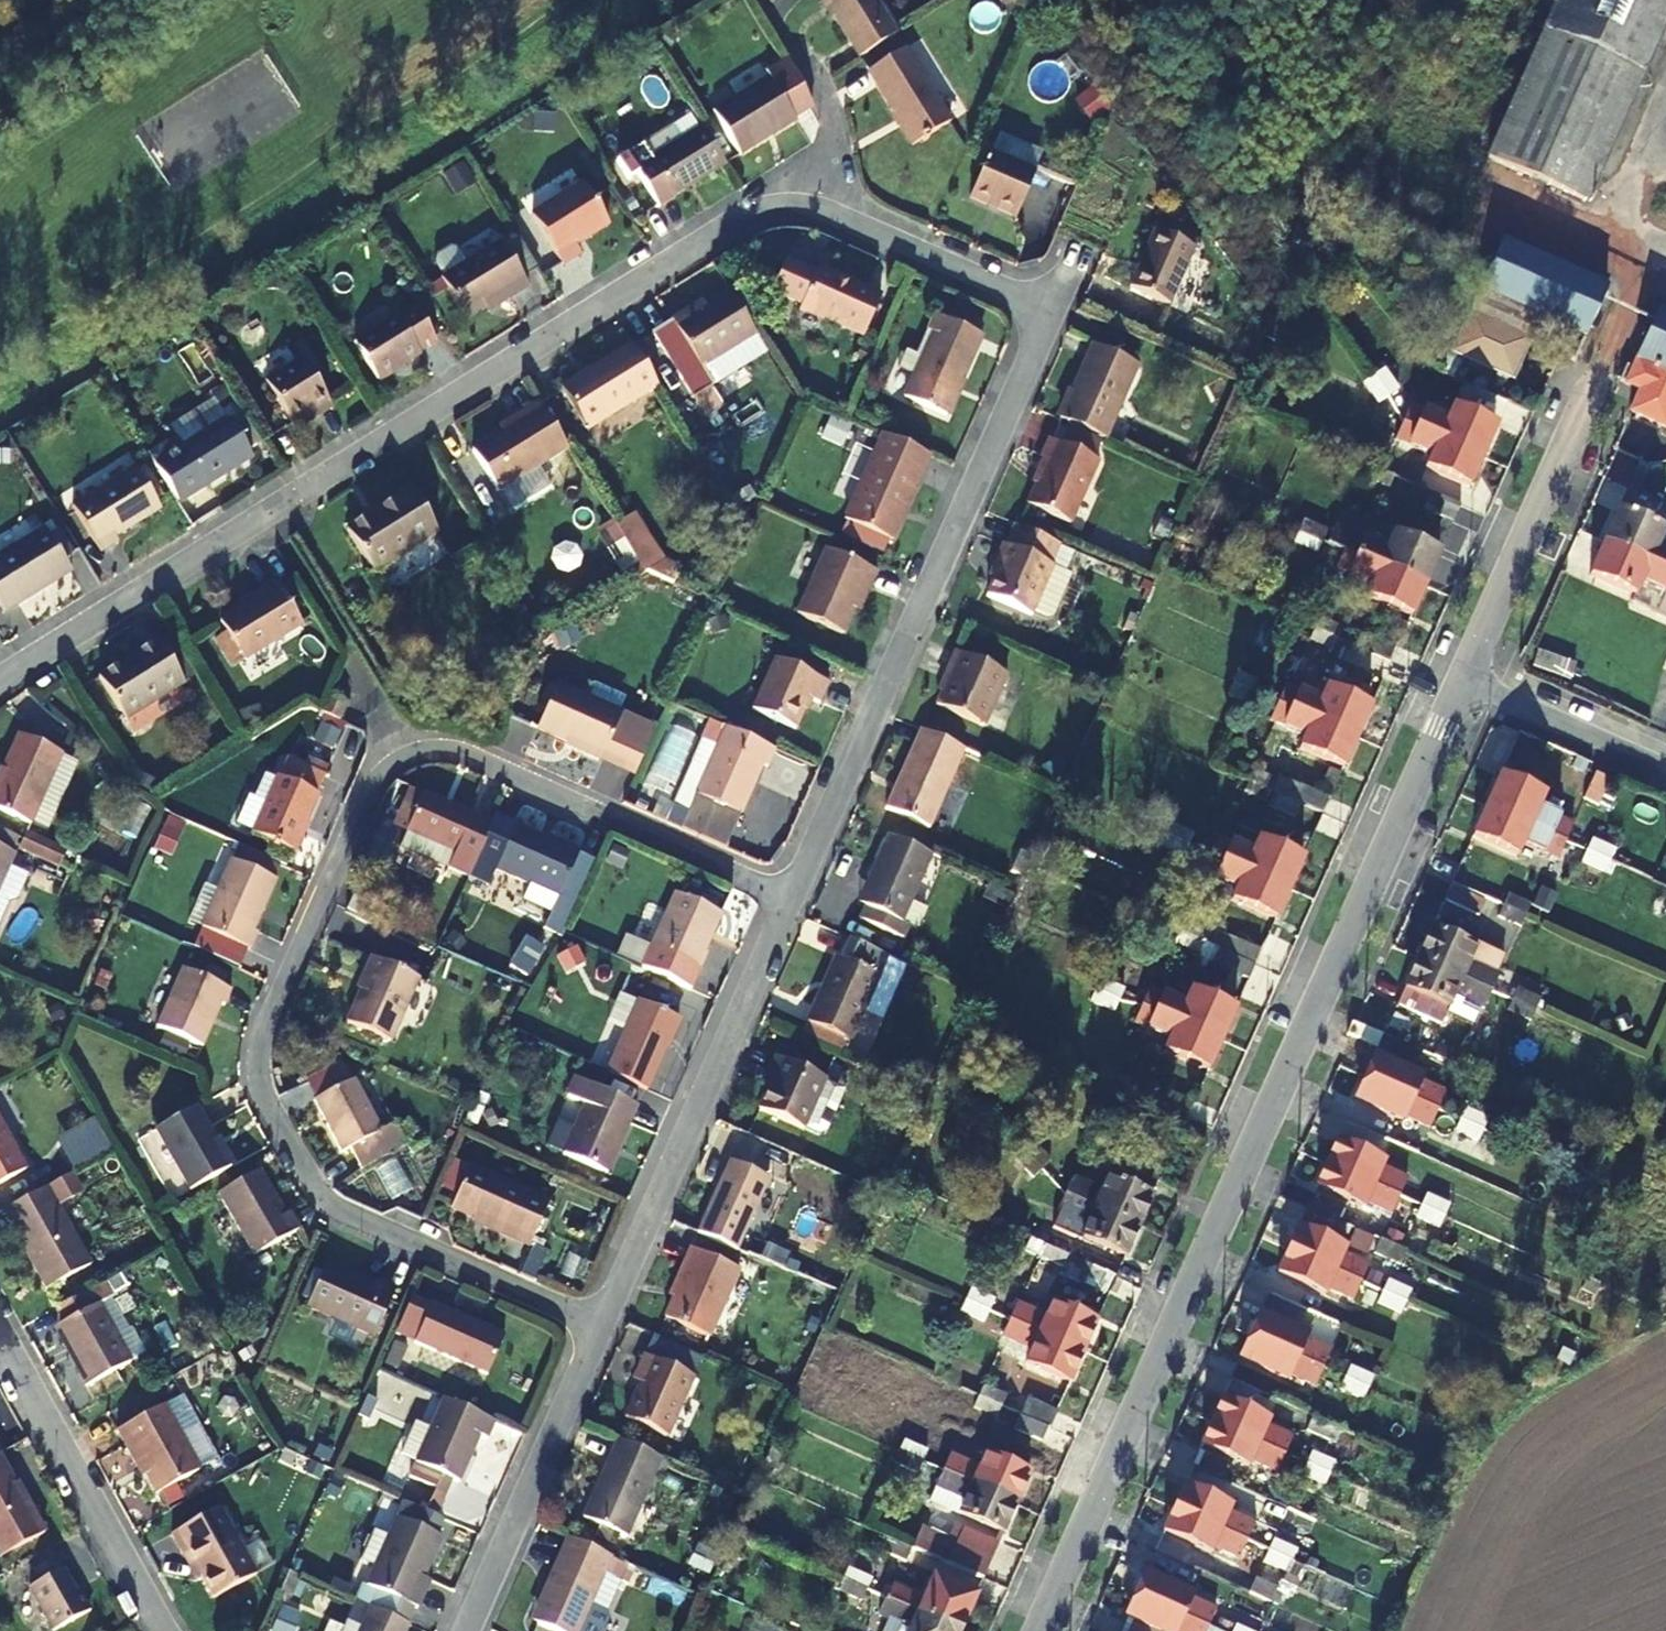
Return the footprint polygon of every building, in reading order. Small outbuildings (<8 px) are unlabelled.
[(914,34),(893,0),(834,0),(871,60),(909,37),(914,34)] [(1490,153),(1592,200),(1665,26),(1665,0),(1557,0),(1490,153)] [(926,146),(961,123),(914,51),(879,75),(926,146)] [(782,80),(725,116),(752,158),(808,122),(806,119),(824,108),(796,62),(777,73),(782,80)] [(708,182),(710,185),(736,168),(714,132),(645,175),(669,214),(683,205),(683,202),(699,191),(698,189),(708,182)] [(1029,218),(1047,175),(1002,155),(983,198),(1029,218)] [(699,191),(710,185),(708,182),(698,189),(699,191)] [(597,188),(547,220),(577,268),(595,257),(589,249),(622,228),(597,188)] [(1180,303),(1205,247),(1167,231),(1144,287),(1180,303)] [(1596,280),(1506,239),(1505,240),(1483,289),(1545,316),(1590,336),(1612,287),(1596,280)] [(549,273),(533,247),(517,258),(533,283),(549,273)] [(478,324),(496,313),(521,297),(524,302),(539,293),(510,248),(452,285),(478,324)] [(1415,259),(1441,270),(1445,261),(1419,249),(1415,259)] [(829,276),(799,263),(785,292),(816,306),(813,311),(837,323),(840,319),(879,336),(895,300),(851,281),(852,277),(832,268),(829,276)] [(1545,316),(1483,289),(1474,311),(1535,337),(1545,316)] [(769,337),(744,295),(705,320),(702,316),(668,338),(698,382),(717,371),(727,387),(779,354),(769,337)] [(524,302),(521,297),(496,313),(500,318),(524,302)] [(1665,309),(1644,359),(1665,368),(1665,309)] [(1458,378),(1467,357),(1516,378),(1535,337),(1474,311),(1447,372),(1458,378)] [(407,321),(365,348),(389,385),(429,358),(428,356),(448,345),(428,312),(409,323),(407,321)] [(959,419),(992,339),(945,318),(938,334),(937,334),(927,358),(917,353),(909,372),(925,379),(916,401),(959,419)] [(1151,363),(1105,344),(1072,420),(1117,440),(1151,363)] [(674,393),(648,352),(576,395),(601,436),(674,393)] [(1637,409),(1665,423),(1665,368),(1644,359),(1642,358),(1639,365),(1633,363),(1625,378),(1646,387),(1637,409)] [(1387,364),(1377,371),(1392,393),(1402,386),(1387,364)] [(277,390),(304,430),(324,417),(329,424),(345,414),(314,366),(277,390)] [(1383,399),(1392,393),(1377,371),(1367,378),(1383,399)] [(1497,421),(1520,432),(1530,413),(1508,401),(1497,421)] [(1453,418),(1416,404),(1410,418),(1412,420),(1487,455),(1500,426),(1458,407),(1453,418)] [(587,450),(558,405),(543,417),(547,421),(493,455),(518,494),(587,450)] [(329,424),(324,417),(304,430),(308,437),(329,424)] [(822,437),(842,444),(849,425),(828,418),(822,437)] [(1437,454),(1431,465),(1474,484),(1487,455),(1412,420),(1410,418),(1400,438),(1437,454)] [(268,451),(248,421),(194,455),(187,444),(157,463),(186,509),(216,491),(217,494),(263,465),(259,458),(268,451)] [(861,519),(907,539),(942,457),(898,437),(861,519)] [(1042,503),(1085,521),(1112,461),(1064,440),(1056,456),(1062,459),(1042,503)] [(1402,474),(1381,465),(1376,476),(1397,486),(1402,474)] [(171,517),(146,476),(82,515),(110,561),(126,550),(124,547),(171,517)] [(1467,503),(1437,490),(1429,509),(1458,522),(1467,503)] [(369,537),(395,577),(457,537),(429,493),(412,504),(414,508),(369,537)] [(1180,517),(1165,509),(1157,528),(1172,534),(1180,517)] [(1665,568),(1665,549),(1662,547),(1665,537),(1665,530),(1624,512),(1610,542),(1665,568)] [(651,550),(672,537),(657,514),(636,526),(651,550)] [(1335,527),(1312,515),(1307,526),(1331,537),(1335,527)] [(1072,542),(1030,523),(1022,541),(1019,540),(1009,562),(1014,565),(1001,595),(1043,614),(1045,611),(1059,617),(1065,615),(1082,577),(1063,569),(1066,563),(1064,561),(1072,542)] [(1307,526),(1301,537),(1325,549),(1331,537),(1307,526)] [(1396,548),(1360,532),(1353,547),(1430,584),(1445,553),(1402,533),(1396,548)] [(55,588),(80,571),(58,536),(8,570),(0,559),(0,597),(15,620),(58,593),(55,588)] [(689,565),(672,537),(651,550),(665,572),(667,574),(697,587),(704,572),(689,565)] [(1595,574),(1641,594),(1646,582),(1665,591),(1665,568),(1610,542),(1595,574)] [(1430,584),(1353,547),(1344,566),(1381,583),(1376,594),(1417,613),(1430,584)] [(893,570),(842,550),(815,612),(859,632),(880,585),(885,587),(893,570)] [(84,577),(80,571),(55,588),(58,593),(84,577)] [(1646,582),(1641,594),(1637,602),(1665,614),(1665,591),(1646,582)] [(242,625),(266,661),(325,625),(298,583),(279,594),(283,600),(242,625)] [(1346,635),(1351,624),(1331,614),(1326,625),(1346,635)] [(1346,635),(1326,625),(1320,636),(1342,645),(1346,635)] [(226,630),(214,637),(230,667),(242,660),(226,630)] [(207,685),(179,643),(121,678),(148,722),(207,685)] [(1002,721),(1024,669),(973,646),(962,675),(965,677),(956,700),(1002,721)] [(1398,658),(1371,646),(1366,657),(1393,668),(1398,658)] [(841,679),(789,656),(767,706),(810,725),(823,695),(832,699),(841,679)] [(1264,689),(1240,677),(1234,690),(1258,700),(1264,689)] [(553,725),(651,769),(671,725),(572,682),(553,725)] [(1328,699),(1293,683),(1286,698),(1363,735),(1376,706),(1335,686),(1328,699)] [(1363,735),(1286,698),(1277,717),(1314,733),(1309,744),(1350,764),(1363,735)] [(981,743),(936,724),(901,803),(944,824),(981,743)] [(788,746),(740,725),(709,793),(754,813),(778,761),(781,762),(788,746)] [(5,811),(46,830),(78,759),(37,740),(5,811)] [(1284,776),(1263,765),(1258,776),(1280,785),(1284,776)] [(1551,793),(1507,773),(1494,803),(1575,839),(1582,821),(1546,805),(1551,793)] [(1280,785),(1258,776),(1253,787),(1275,797),(1280,785)] [(335,795),(295,778),(270,833),(310,851),(335,795)] [(403,827),(422,790),(410,784),(391,822),(403,827)] [(487,873),(510,820),(428,787),(412,825),(423,831),(417,844),(487,873)] [(1330,808),(1306,798),(1299,814),(1323,825),(1330,808)] [(1575,839),(1494,803),(1481,833),(1525,852),(1531,840),(1568,856),(1575,839)] [(545,879),(577,893),(596,848),(597,846),(566,831),(565,835),(513,813),(510,820),(487,873),(506,882),(511,869),(543,882),(545,879)] [(25,908),(11,902),(26,871),(31,859),(27,857),(33,842),(0,828),(0,943),(2,944),(10,942),(25,908)] [(1197,839),(1172,828),(1167,839),(1191,850),(1197,839)] [(945,849),(903,830),(886,867),(891,870),(877,900),(872,912),(914,931),(920,918),(928,922),(937,902),(923,895),(945,849)] [(1297,885),(1310,855),(1268,836),(1262,847),(1227,831),(1218,849),(1297,885)] [(1625,848),(1602,837),(1597,849),(1619,859),(1625,848)] [(83,855),(43,839),(40,845),(79,863),(83,855)] [(1041,848),(1030,843),(1020,864),(1031,869),(1037,857),(1041,848)] [(79,863),(40,845),(37,853),(76,871),(79,863)] [(593,900),(613,855),(596,848),(577,893),(593,900)] [(1297,885),(1218,849),(1210,867),(1246,884),(1241,895),(1284,915),(1297,885)] [(1619,859),(1597,849),(1591,860),(1614,871),(1619,859)] [(295,883),(251,863),(222,931),(269,952),(276,935),(272,933),(295,883)] [(1027,879),(1031,869),(1020,864),(1015,874),(1027,879)] [(1499,881),(1466,865),(1460,880),(1493,894),(1499,881)] [(877,900),(891,870),(886,867),(872,897),(877,900)] [(25,908),(34,904),(45,880),(26,871),(11,902),(25,908)] [(1452,895),(1486,910),(1492,897),(1493,894),(1460,880),(1459,880),(1452,895)] [(735,908),(689,889),(658,965),(706,987),(721,950),(719,949),(735,908)] [(1534,901),(1514,892),(1510,902),(1530,910),(1534,901)] [(1530,910),(1510,902),(1503,916),(1524,924),(1530,910)] [(1003,932),(1013,912),(1002,907),(993,928),(1003,932)] [(1213,938),(1218,926),(1196,915),(1191,928),(1213,938)] [(1479,955),(1484,943),(1441,924),(1428,953),(1503,986),(1511,969),(1507,967),(1479,955)] [(1213,938),(1191,928),(1186,939),(1208,949),(1213,938)] [(525,933),(508,964),(528,975),(545,944),(525,933)] [(915,956),(866,934),(857,954),(852,952),(823,1017),(860,1033),(873,1003),(891,1011),(915,956)] [(1268,950),(1242,938),(1237,949),(1263,961),(1268,950)] [(1484,943),(1479,955),(1507,967),(1515,951),(1486,938),(1484,943)] [(1227,961),(1257,974),(1263,961),(1237,949),(1233,947),(1227,961)] [(1458,1002),(1464,990),(1495,1004),(1503,986),(1428,953),(1405,1001),(1448,1021),(1457,1002),(1458,1002)] [(392,959),(383,977),(388,979),(382,993),(367,1026),(409,1043),(438,980),(392,959)] [(1110,969),(1105,980),(1129,991),(1135,980),(1110,969)] [(248,993),(205,974),(180,1032),(219,1050),(238,1007),(241,1008),(248,993)] [(382,993),(388,979),(383,977),(377,991),(382,993)] [(1124,1001),(1129,991),(1105,980),(1101,990),(1124,1001)] [(1159,984),(1151,1001),(1229,1037),(1243,1008),(1200,988),(1194,1000),(1159,984)] [(1551,996),(1527,985),(1523,995),(1546,1005),(1551,996)] [(1546,1005),(1523,995),(1518,1007),(1541,1018),(1546,1005)] [(621,1072),(661,1090),(694,1016),(653,999),(621,1072)] [(1215,1067),(1229,1037),(1151,1001),(1143,1018),(1179,1035),(1174,1047),(1215,1067)] [(1421,1043),(1428,1028),(1400,1016),(1394,1030),(1421,1043)] [(855,1043),(860,1033),(823,1017),(819,1027),(855,1043)] [(1421,1043),(1443,1052),(1448,1043),(1435,1037),(1437,1032),(1428,1028),(1421,1043)] [(1421,1043),(1394,1030),(1387,1046),(1414,1057),(1421,1043)] [(1448,1041),(1448,1043),(1443,1052),(1464,1062),(1469,1051),(1448,1041)] [(1431,1073),(1384,1052),(1374,1074),(1447,1106),(1455,1089),(1430,1077),(1431,1073)] [(852,1103),(831,1094),(839,1076),(840,1075),(792,1054),(784,1071),(789,1074),(784,1084),(774,1105),(817,1125),(818,1123),(833,1130),(841,1127),(852,1103)] [(305,1078),(314,1095),(349,1077),(341,1060),(305,1078)] [(10,1082),(0,1066),(0,1088),(10,1082)] [(784,1084),(789,1074),(784,1071),(779,1082),(784,1084)] [(1447,1106),(1374,1074),(1364,1097),(1411,1118),(1413,1114),(1439,1125),(1447,1106)] [(860,1086),(839,1076),(831,1094),(852,1103),(860,1086)] [(576,1154),(619,1174),(651,1106),(589,1078),(581,1095),(599,1103),(576,1154)] [(371,1080),(330,1100),(358,1154),(363,1151),(375,1171),(419,1148),(407,1126),(397,1131),(371,1080)] [(1497,1116),(1474,1105),(1469,1116),(1493,1127),(1497,1116)] [(38,1180),(0,1110),(0,1202),(38,1180)] [(208,1196),(248,1172),(212,1111),(171,1134),(208,1196)] [(1493,1127),(1469,1116),(1464,1127),(1487,1138),(1493,1127)] [(55,1135),(71,1169),(111,1151),(95,1117),(55,1135)] [(1058,1158),(1040,1138),(1031,1146),(1050,1166),(1058,1158)] [(1393,1160),(1346,1139),(1336,1160),(1409,1194),(1417,1176),(1391,1164),(1393,1160)] [(1050,1166),(1031,1146),(1023,1154),(1042,1174),(1050,1166)] [(783,1175),(744,1157),(711,1230),(751,1248),(783,1175)] [(1409,1194),(1336,1160),(1325,1184),(1372,1205),(1374,1201),(1401,1213),(1409,1194)] [(546,1247),(565,1201),(487,1166),(468,1208),(501,1224),(500,1226),(546,1247)] [(277,1173),(236,1197),(272,1259),(317,1232),(307,1215),(303,1217),(277,1173)] [(1112,1188),(1080,1175),(1073,1190),(1075,1192),(1146,1223),(1159,1194),(1118,1175),(1112,1188)] [(86,1183),(62,1197),(17,1221),(56,1290),(99,1267),(72,1217),(97,1203),(86,1183)] [(1097,1222),(1091,1236),(1133,1254),(1146,1223),(1075,1192),(1073,1190),(1065,1207),(1097,1222)] [(1346,1201),(1323,1190),(1317,1202),(1342,1213),(1346,1201)] [(1458,1203),(1435,1193),(1431,1203),(1453,1214),(1458,1203)] [(1453,1214),(1431,1203),(1425,1215),(1448,1226),(1453,1214)] [(1355,1244),(1308,1223),(1298,1246),(1371,1279),(1380,1260),(1353,1249),(1355,1244)] [(1080,1241),(1059,1231),(1054,1243),(1075,1252),(1080,1241)] [(1416,1247),(1391,1235),(1385,1248),(1411,1260),(1416,1247)] [(1075,1252),(1054,1243),(1049,1254),(1070,1263),(1075,1252)] [(679,1314),(723,1334),(754,1265),(705,1245),(697,1262),(701,1264),(679,1314)] [(1371,1279),(1298,1246),(1288,1268),(1335,1289),(1337,1285),(1364,1297),(1371,1279)] [(339,1265),(321,1307),(387,1338),(408,1290),(393,1283),(390,1288),(339,1265)] [(1421,1288),(1398,1278),(1393,1289),(1416,1300),(1421,1288)] [(1003,1297),(981,1286),(976,1297),(998,1308),(1003,1297)] [(112,1293),(120,1306),(127,1303),(119,1289),(112,1293)] [(1416,1300),(1393,1289),(1387,1300),(1411,1311),(1416,1300)] [(77,1329),(72,1332),(88,1360),(83,1363),(99,1393),(143,1368),(112,1311),(120,1306),(112,1293),(70,1316),(77,1329)] [(998,1308),(976,1297),(971,1308),(993,1319),(998,1308)] [(1091,1349),(1104,1320),(1061,1301),(1056,1313),(1025,1300),(1017,1316),(1091,1349)] [(519,1337),(448,1306),(432,1342),(503,1374),(519,1337)] [(1317,1329),(1270,1308),(1260,1331),(1333,1364),(1342,1345),(1316,1333),(1317,1329)] [(1091,1349),(1017,1316),(1009,1333),(1040,1347),(1035,1359),(1077,1378),(1091,1349)] [(1333,1364),(1260,1331),(1250,1353),(1297,1374),(1299,1371),(1325,1382),(1333,1364)] [(83,1363),(88,1360),(72,1332),(68,1334),(83,1363)] [(639,1415),(679,1433),(706,1373),(658,1351),(647,1377),(654,1380),(639,1415)] [(1384,1373),(1360,1362),(1354,1373),(1378,1384),(1384,1373)] [(1378,1384),(1354,1373),(1349,1384),(1373,1395),(1378,1384)] [(1008,1402),(1020,1408),(1025,1396),(991,1381),(986,1392),(1008,1402)] [(1008,1402),(986,1392),(981,1405),(1003,1414),(1008,1402)] [(1318,1396),(1306,1392),(1302,1401),(1314,1407),(1318,1396)] [(380,1419),(389,1399),(381,1394),(371,1416),(380,1419)] [(1278,1415),(1231,1395),(1221,1417),(1295,1450),(1304,1431),(1276,1419),(1278,1415)] [(508,1420),(457,1397),(443,1429),(428,1461),(421,1476),(460,1492),(466,1478),(471,1480),(492,1432),(500,1436),(508,1420)] [(170,1501),(207,1481),(172,1416),(130,1439),(140,1456),(143,1453),(170,1501)] [(1295,1450),(1221,1417),(1211,1441),(1257,1461),(1260,1457),(1287,1469),(1295,1450)] [(412,1453),(428,1461),(443,1429),(427,1421),(412,1453)] [(676,1457),(632,1437),(597,1515),(641,1534),(676,1457)] [(933,1447),(911,1438),(906,1448),(928,1457),(933,1447)] [(1237,1458),(1209,1445),(1202,1461),(1231,1474),(1237,1458)] [(928,1457),(906,1448),(900,1459),(923,1468),(928,1457)] [(1345,1458),(1322,1448),(1317,1460),(1340,1470),(1345,1458)] [(1024,1500),(1037,1471),(994,1451),(988,1464),(956,1451),(949,1467),(1024,1500)] [(1340,1470),(1317,1460),(1313,1471),(1335,1481),(1340,1470)] [(40,1518),(9,1466),(0,1471),(0,1539),(14,1563),(57,1539),(43,1516),(40,1518)] [(1024,1500),(949,1467),(941,1482),(974,1497),(968,1510),(1010,1530),(1024,1500)] [(1239,1503),(1193,1481),(1182,1505),(1256,1537),(1264,1519),(1238,1507),(1239,1503)] [(1256,1537),(1182,1505),(1172,1527),(1219,1547),(1220,1544),(1247,1555),(1256,1537)] [(414,1506),(409,1516),(433,1526),(437,1516),(414,1506)] [(224,1600),(266,1576),(230,1512),(183,1538),(193,1555),(198,1553),(224,1600)] [(406,1525),(391,1518),(378,1548),(392,1555),(379,1586),(395,1594),(388,1610),(418,1624),(425,1608),(427,1609),(436,1590),(431,1588),(453,1536),(433,1526),(409,1516),(406,1525)] [(964,1538),(929,1522),(919,1544),(989,1575),(1006,1538),(971,1523),(964,1538)] [(919,1544),(892,1532),(887,1544),(913,1557),(919,1544)] [(581,1536),(559,1589),(567,1593),(553,1624),(567,1630),(614,1630),(620,1617),(618,1610),(603,1604),(617,1572),(631,1579),(639,1561),(625,1555),(581,1536)] [(1306,1545),(1283,1536),(1278,1547),(1301,1557),(1306,1545)] [(1301,1557),(1278,1547),(1272,1558),(1295,1568),(1301,1557)] [(876,1575),(853,1565),(848,1576),(871,1586),(876,1575)] [(1201,1587),(1155,1566),(1144,1590),(1218,1622),(1227,1604),(1200,1591),(1201,1587)] [(618,1610),(631,1579),(617,1572),(603,1604),(618,1610)] [(40,1594),(61,1630),(75,1630),(100,1616),(88,1594),(84,1597),(73,1576),(40,1594)] [(871,1586),(848,1576),(844,1586),(867,1597),(871,1586)] [(966,1629),(982,1594),(941,1576),(930,1602),(921,1598),(923,1594),(898,1583),(892,1595),(966,1629)] [(553,1624),(567,1593),(559,1589),(544,1621),(553,1624)] [(1144,1590),(1134,1612),(1177,1630),(1181,1630),(1182,1628),(1189,1630),(1214,1630),(1218,1622),(1144,1590)] [(892,1595),(886,1609),(911,1621),(913,1618),(921,1621),(917,1630),(965,1630),(966,1629),(892,1595)] [(420,1625),(380,1607),(369,1630),(417,1630),(420,1625)] [(1244,1622),(1240,1630),(1267,1630),(1244,1622)]
